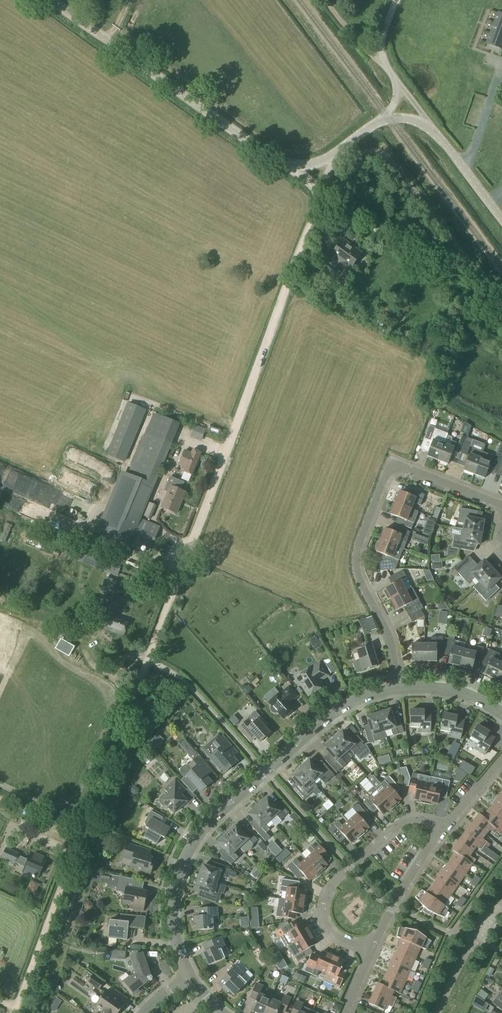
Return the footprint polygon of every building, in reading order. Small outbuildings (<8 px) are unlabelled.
[(485,44),(500,50),(501,44),(501,15),(497,13),(485,44)] [(328,229),(334,233),(338,228),(332,224),(328,229)] [(330,256),(322,269),(334,276),(338,270),(335,267),(339,262),(349,269),(361,253),(342,239),(330,256)] [(128,404),(108,455),(124,462),(145,411),(128,404)] [(166,419),(171,421),(174,415),(168,413),(166,419)] [(106,506),(97,529),(126,541),(124,545),(140,552),(141,547),(150,551),(159,527),(139,519),(178,424),(171,421),(166,419),(153,414),(114,509),(106,506)] [(191,437),(201,441),(205,429),(194,425),(191,437)] [(443,444),(446,437),(447,434),(434,430),(435,428),(429,426),(424,439),(432,442),(427,456),(437,460),(443,444)] [(455,451),(461,453),(466,439),(461,436),(455,451)] [(451,439),(446,437),(443,444),(437,460),(447,464),(455,443),(450,442),(451,439)] [(472,441),(466,439),(461,453),(466,455),(472,441)] [(463,470),(473,474),(482,453),(472,449),(470,454),(469,454),(463,470)] [(178,465),(184,468),(183,471),(191,475),(200,453),(192,450),(190,453),(184,451),(178,465)] [(492,457),(482,453),(473,474),(484,478),(492,457)] [(500,458),(501,455),(496,453),(492,465),(497,467),(500,458)] [(180,490),(184,482),(169,476),(164,489),(168,491),(162,507),(176,513),(184,492),(180,490)] [(394,503),(411,509),(413,503),(420,506),(424,495),(411,490),(408,495),(399,491),(398,493),(396,493),(393,500),(395,501),(394,503)] [(411,509),(394,503),(394,505),(392,504),(389,512),(391,513),(390,514),(400,518),(398,524),(411,528),(413,522),(417,513),(411,510),(411,509)] [(432,517),(437,519),(441,509),(436,507),(432,517)] [(464,524),(463,530),(481,533),(484,521),(475,519),(477,511),(460,508),(457,523),(464,524)] [(49,511),(47,523),(59,525),(61,513),(49,511)] [(380,540),(396,547),(403,549),(406,543),(410,532),(396,527),(394,533),(384,529),(384,531),(382,530),(379,538),(381,538),(380,540)] [(481,533),(463,530),(451,527),(450,533),(450,534),(451,535),(452,536),(453,537),(454,537),(452,548),(473,552),(477,545),(479,545),(481,533)] [(424,528),(422,533),(429,536),(431,530),(424,528)] [(396,547),(380,540),(379,542),(378,541),(375,549),(376,550),(376,552),(383,555),(379,565),(380,571),(395,570),(398,560),(403,549),(396,547)] [(90,555),(83,553),(82,552),(75,549),(73,555),(80,558),(81,559),(87,561),(95,564),(102,567),(105,561),(97,558),(90,555)] [(478,582),(492,569),(484,560),(477,567),(468,557),(454,570),(468,584),(474,578),(478,582)] [(110,570),(117,573),(120,567),(112,564),(110,570)] [(492,569),(478,582),(483,587),(477,592),(486,601),(497,591),(492,586),(500,578),(492,569)] [(389,598),(390,600),(406,591),(400,581),(406,578),(403,571),(400,571),(390,577),(394,584),(385,589),(385,590),(384,591),(388,599),(389,598)] [(412,588),(406,591),(390,600),(391,601),(389,602),(393,610),(395,609),(396,610),(405,606),(408,611),(421,604),(412,588)] [(412,623),(424,616),(421,610),(409,616),(412,623)] [(103,629),(123,636),(129,620),(109,613),(103,629)] [(358,621),(363,634),(371,631),(365,618),(358,621)] [(424,644),(424,662),(436,662),(436,651),(442,651),(442,637),(431,637),(431,644),(424,644)] [(309,642),(314,650),(320,645),(315,638),(309,642)] [(448,664),(459,667),(464,650),(452,647),(454,640),(448,639),(444,652),(450,654),(448,664)] [(411,661),(424,662),(424,644),(412,644),(411,661)] [(376,665),(377,665),(371,646),(357,650),(360,661),(353,663),(356,673),(364,671),(363,669),(369,667),(370,669),(376,667),(376,665)] [(464,650),(459,667),(471,670),(474,660),(480,661),(483,647),(477,646),(476,652),(464,650)] [(495,679),(501,664),(501,663),(496,661),(499,654),(489,649),(483,662),(488,665),(484,674),(495,679)] [(294,678),(299,685),(300,684),(308,696),(323,686),(319,681),(328,676),(319,663),(311,668),(311,667),(294,678)] [(269,702),(271,705),(270,707),(270,708),(270,710),(271,711),(272,712),(273,713),(274,713),(276,713),(277,713),(278,713),(283,719),(294,709),(289,704),(297,696),(288,686),(280,694),(279,693),(269,702)] [(248,687),(243,692),(246,696),(251,691),(248,687)] [(410,727),(419,728),(419,732),(430,733),(430,713),(424,713),(424,708),(418,708),(418,710),(410,710),(410,727)] [(378,713),(384,731),(391,729),(393,736),(403,733),(399,718),(393,720),(390,710),(378,713)] [(384,731),(378,713),(366,717),(370,728),(364,730),(369,744),(379,740),(377,734),(384,731)] [(440,731),(449,732),(448,737),(460,740),(464,720),(456,719),(457,714),(452,713),(451,715),(444,713),(440,731)] [(238,722),(233,717),(229,721),(234,727),(238,722)] [(238,728),(247,738),(252,734),(260,742),(270,733),(263,726),(266,724),(260,717),(252,724),(248,719),(238,728)] [(468,740),(476,745),(474,749),(484,755),(494,738),(488,734),(490,730),(485,727),(484,729),(477,725),(468,740)] [(333,739),(345,753),(349,749),(354,755),(364,746),(354,735),(356,733),(351,727),(344,733),(342,731),(333,739)] [(202,750),(215,765),(217,763),(226,772),(237,762),(227,752),(232,748),(221,736),(219,738),(217,736),(202,750)] [(345,753),(333,739),(324,747),(331,755),(325,760),(336,773),(346,765),(340,758),(345,753)] [(450,751),(455,754),(459,745),(456,744),(455,745),(453,744),(450,751)] [(179,773),(183,778),(180,780),(192,794),(198,789),(201,792),(211,783),(204,774),(209,770),(198,757),(188,766),(184,765),(179,770),(179,773)] [(300,768),(312,782),(318,777),(324,784),(334,775),(322,763),(316,768),(309,760),(300,768)] [(312,782),(300,768),(291,776),(298,784),(293,789),(303,800),(312,792),(311,792),(317,787),(312,782)] [(454,782),(460,783),(466,775),(457,769),(454,782)] [(418,802),(425,804),(429,784),(422,783),(424,776),(413,773),(409,787),(415,789),(413,799),(415,799),(415,800),(416,801),(417,802),(418,802)] [(401,776),(403,786),(407,786),(409,779),(407,774),(401,776)] [(380,794),(393,809),(397,805),(399,800),(400,799),(394,791),(398,787),(389,776),(379,785),(375,788),(380,794)] [(431,777),(429,784),(425,804),(431,805),(435,804),(437,804),(439,794),(446,796),(449,781),(431,777)] [(160,802),(163,806),(166,806),(174,814),(182,806),(185,806),(188,803),(193,799),(193,796),(188,791),(185,791),(175,780),(164,790),(168,794),(167,796),(163,796),(160,799),(160,802)] [(389,813),(393,809),(380,794),(375,788),(374,787),(368,792),(371,795),(363,802),(371,811),(375,807),(382,815),(384,814),(389,813)] [(497,797),(491,808),(501,818),(501,801),(497,797)] [(258,806),(270,820),(275,815),(280,820),(288,813),(279,802),(274,806),(267,798),(258,806)] [(348,822),(361,837),(366,833),(367,828),(369,827),(362,819),(367,815),(358,804),(352,809),(352,808),(343,816),(348,822)] [(270,820),(258,806),(248,814),(256,822),(251,826),(265,842),(270,838),(266,833),(269,830),(265,825),(270,820)] [(491,808),(481,816),(498,830),(501,825),(501,818),(491,808)] [(163,818),(151,811),(144,822),(146,828),(148,829),(143,837),(157,844),(161,837),(164,838),(170,828),(160,823),(163,818)] [(479,814),(472,823),(486,834),(489,830),(495,834),(498,830),(481,816),(479,814)] [(289,817),(294,823),(297,820),(292,815),(289,817)] [(361,837),(348,822),(342,827),(338,821),(328,830),(337,841),(343,836),(350,843),(352,842),(357,841),(361,837)] [(486,834),(472,823),(465,832),(483,846),(487,842),(482,839),(486,834)] [(226,834),(239,848),(244,853),(245,853),(247,852),(248,852),(248,851),(249,851),(250,850),(251,849),(251,848),(252,847),(252,846),(257,840),(247,829),(243,833),(235,825),(226,834)] [(306,840),(312,836),(308,830),(302,835),(306,840)] [(465,832),(458,841),(472,852),(476,847),(481,850),(483,846),(465,832)] [(239,848),(226,834),(217,842),(225,850),(220,854),(230,865),(238,858),(234,852),(239,848)] [(306,859),(319,874),(324,870),(325,869),(325,868),(325,867),(325,866),(327,864),(323,860),(328,856),(315,841),(306,849),(311,855),(306,859)] [(472,852),(458,841),(452,851),(454,852),(472,865),(475,860),(469,856),(472,852)] [(257,846),(263,852),(266,848),(261,843),(257,846)] [(122,857),(132,860),(130,868),(150,874),(154,860),(148,858),(150,851),(126,844),(122,857)] [(271,851),(275,856),(281,851),(277,846),(271,851)] [(22,872),(37,878),(46,858),(31,851),(28,860),(17,856),(18,854),(5,849),(1,858),(14,864),(14,863),(18,864),(18,865),(24,867),(22,872)] [(465,875),(472,865),(454,852),(448,863),(465,875)] [(280,854),(275,858),(280,863),(284,858),(280,854)] [(319,874),(306,859),(301,864),(296,859),(287,867),(296,878),(302,873),(308,881),(310,879),(311,880),(312,880),(313,880),(314,879),(319,874)] [(199,877),(217,883),(219,876),(226,878),(229,868),(215,863),(213,869),(203,865),(199,877)] [(439,872),(458,885),(465,875),(448,863),(439,872)] [(439,872),(434,884),(450,895),(458,885),(439,872)] [(116,888),(122,889),(122,893),(123,894),(125,895),(123,903),(129,904),(127,910),(143,913),(144,905),(146,904),(146,900),(145,899),(147,892),(138,890),(140,880),(118,876),(116,888)] [(217,883),(199,877),(195,888),(205,892),(203,899),(215,904),(219,891),(214,890),(217,883)] [(286,900),(305,902),(306,897),(306,896),(306,895),(306,894),(306,893),(305,893),(305,892),(305,890),(295,888),(296,882),(282,879),(280,891),(287,892),(286,900)] [(474,888),(477,884),(473,880),(469,885),(474,888)] [(434,884),(425,893),(435,900),(443,905),(450,895),(434,884)] [(422,911),(425,913),(435,900),(425,893),(422,890),(414,898),(424,908),(422,911)] [(305,902),(286,900),(278,898),(277,909),(277,911),(279,911),(278,917),(295,920),(296,914),(301,914),(302,912),(303,912),(303,911),(304,911),(304,910),(305,909),(305,902)] [(443,905),(435,900),(425,913),(429,916),(431,913),(444,918),(448,909),(443,905)] [(193,917),(193,923),(196,923),(196,930),(214,929),(213,920),(218,920),(217,908),(197,909),(198,917),(193,917)] [(108,938),(127,940),(128,928),(144,929),(145,917),(120,914),(120,921),(110,920),(108,938)] [(294,943),(312,933),(308,927),(307,926),(306,925),(305,925),(304,925),(303,923),(294,928),(291,923),(277,932),(286,948),(294,943)] [(400,939),(411,944),(418,928),(414,926),(412,930),(399,927),(396,937),(400,939)] [(411,944),(420,948),(426,950),(431,941),(420,934),(422,930),(418,928),(411,944)] [(312,933),(294,943),(298,949),(292,953),(297,962),(310,955),(307,949),(316,944),(315,943),(315,942),(315,941),(315,940),(315,939),(315,938),(312,933)] [(201,954),(203,959),(206,958),(209,965),(225,958),(221,950),(225,948),(221,937),(202,945),(206,952),(201,954)] [(420,948),(411,944),(400,939),(397,951),(396,952),(415,960),(420,948)] [(268,958),(274,964),(282,959),(278,952),(268,958)] [(326,973),(334,955),(328,952),(327,952),(326,952),(325,952),(324,952),(323,953),(321,952),(320,956),(312,953),(312,954),(310,958),(304,971),(316,977),(319,970),(326,973)] [(390,962),(410,971),(415,960),(396,952),(390,962)] [(123,984),(133,996),(138,991),(137,989),(148,980),(150,981),(152,980),(152,978),(151,976),(149,975),(142,954),(131,958),(135,971),(133,973),(133,976),(131,978),(129,979),(123,984)] [(334,955),(326,973),(322,981),(339,988),(345,974),(340,971),(344,962),(342,961),(342,960),(342,959),(341,958),(340,958),(339,957),(334,955)] [(390,962),(387,974),(405,983),(410,971),(390,962)] [(219,983),(223,987),(223,988),(227,992),(229,990),(234,996),(246,983),(240,977),(243,973),(235,966),(219,983)] [(400,994),(405,983),(387,974),(380,984),(393,991),(400,994)] [(87,982),(99,990),(103,983),(92,975),(87,982)] [(279,982),(285,985),(288,979),(281,976),(279,982)] [(307,978),(306,986),(314,987),(315,979),(307,978)] [(394,1004),(397,1005),(399,1002),(395,1000),(396,998),(391,996),(393,991),(380,984),(377,983),(373,994),(394,1004)] [(256,984),(250,998),(256,1000),(252,1010),(258,1012),(264,1012),(270,999),(271,995),(261,991),(262,987),(256,984)] [(475,993),(483,995),(485,989),(477,987),(475,993)] [(103,1011),(101,1012),(118,1012),(124,1005),(105,991),(95,1005),(103,1011)] [(394,1004),(373,994),(368,1004),(385,1011),(387,1005),(398,1010),(400,1006),(397,1005),(394,1004)] [(499,994),(492,1003),(501,1011),(501,996),(499,994)] [(270,999),(264,1012),(277,1012),(278,1010),(284,1012),(290,999),(284,996),(282,1000),(271,995),(270,999)] [(58,1006),(61,1001),(56,998),(53,1003),(58,1006)] [(313,1011),(302,1006),(303,1004),(296,1001),(291,1012),(312,1012),(313,1011)]
